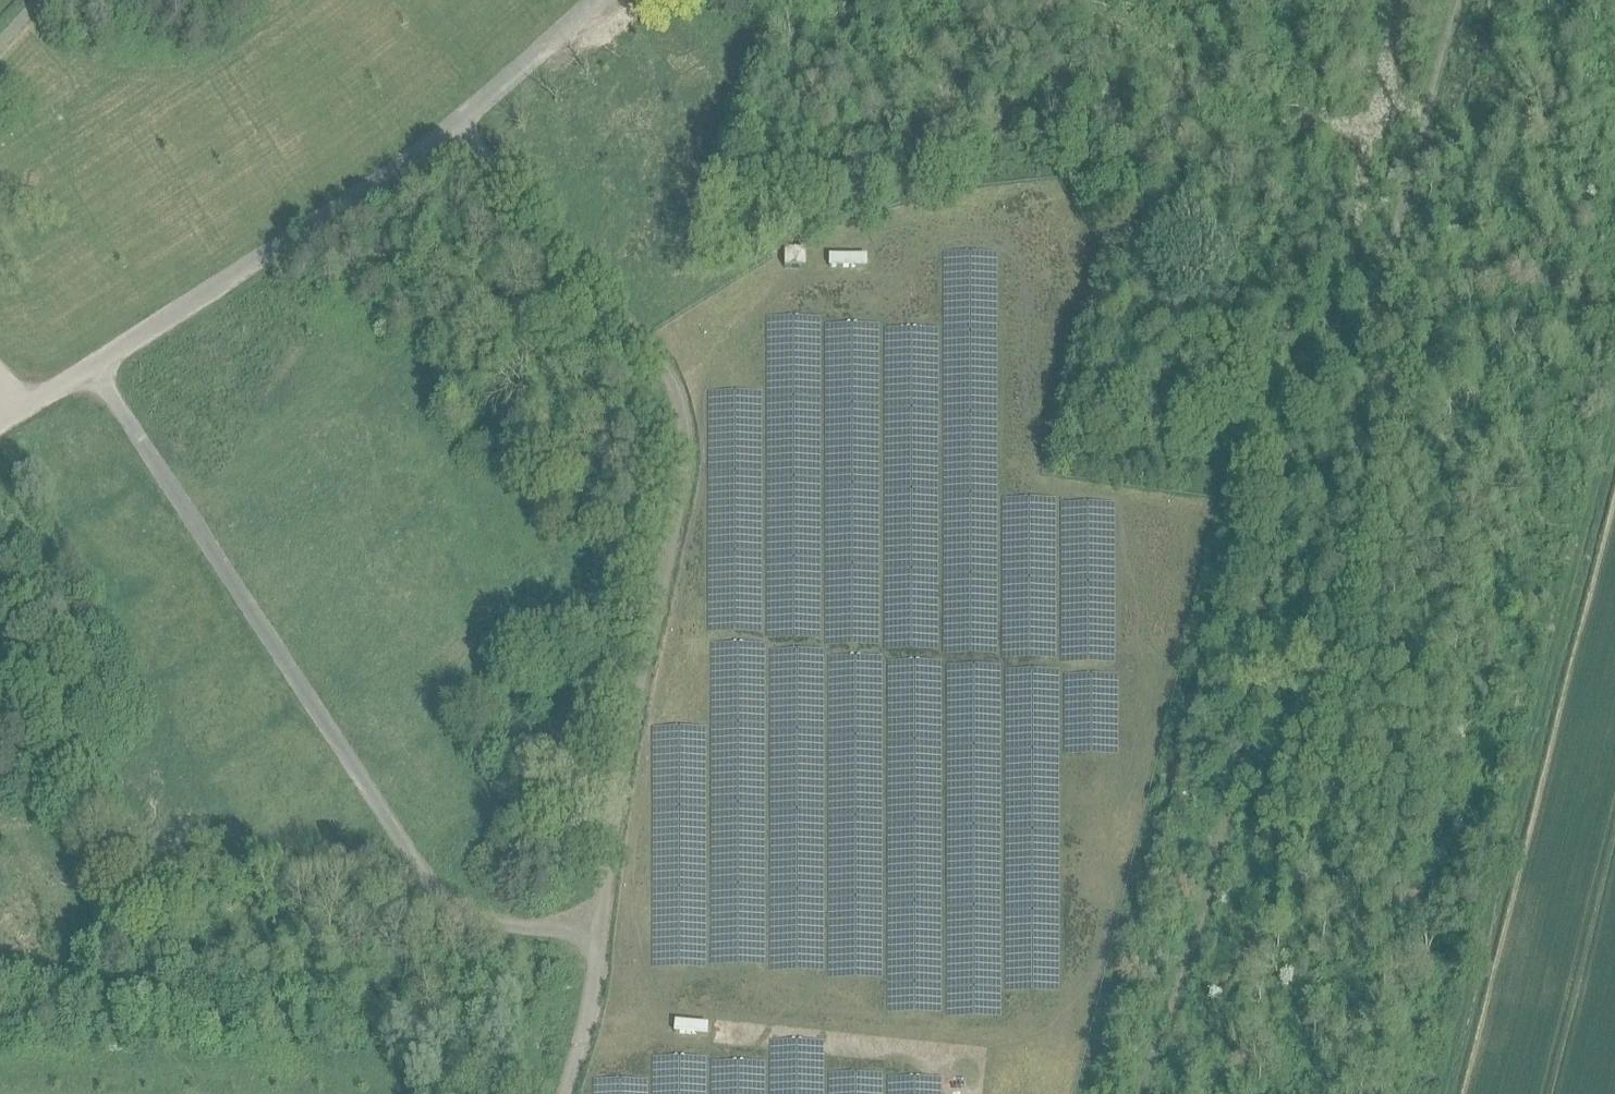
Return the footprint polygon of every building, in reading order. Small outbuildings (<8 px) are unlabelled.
[(787,248),(787,263),(812,263),(812,248),(787,248)] [(872,265),(872,252),(833,252),(833,265),(872,265)] [(146,632),(135,639),(142,650),(153,642),(146,632)] [(153,642),(142,650),(149,661),(160,653),(153,642)] [(437,660),(426,667),(434,678),(445,671),(437,660)] [(426,667),(415,675),(423,686),(434,678),(426,667)] [(393,689),(382,697),(390,708),(401,700),(393,689)] [(382,697),(371,704),(379,715),(390,708),(382,697)] [(189,698),(178,705),(185,716),(196,709),(189,698)] [(196,709),(185,716),(192,727),(203,720),(196,709)] [(278,835),(266,841),(273,853),(285,846),(278,835)] [(285,846),(273,853),(280,864),(292,857),(285,846)] [(18,928),(18,941),(31,941),(31,928),(18,928)] [(31,928),(31,941),(44,942),(44,928),(31,928)]
